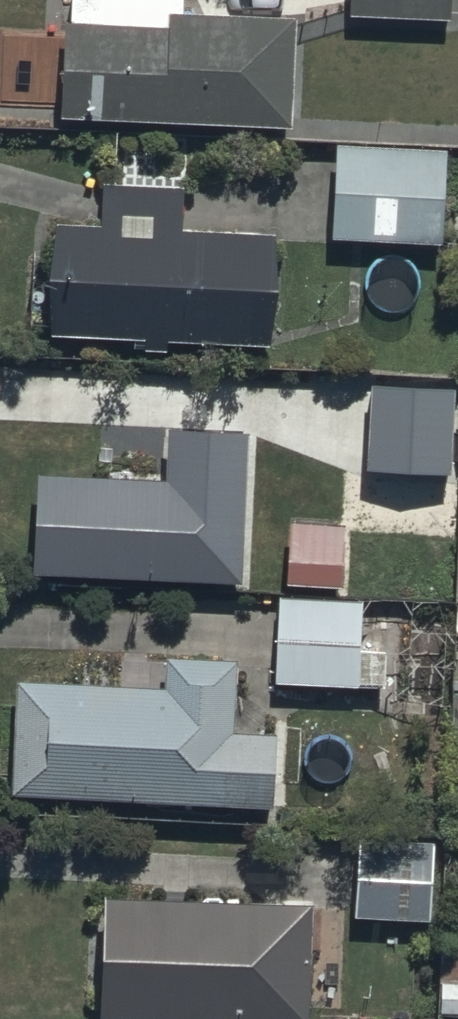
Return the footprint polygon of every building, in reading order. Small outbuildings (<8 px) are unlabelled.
[(350,24),(452,28),(453,0),(351,0),(350,24)] [(68,124),(296,133),(300,19),(72,11),(68,124)] [(448,131),(329,126),(325,228),(444,233),(448,131)] [(267,214),(176,210),(177,177),(94,174),(93,207),(44,205),(39,323),(263,332),(267,214)] [(363,368),(360,455),(447,458),(451,372),(363,368)] [(32,458),(28,560),(237,568),(241,466),(243,413),(162,410),(160,463),(32,458)] [(345,510),(281,507),(279,571),(342,573),(345,510)] [(360,590),(275,587),(271,675),(357,679),(360,590)] [(230,716),(231,676),(233,643),(159,640),(158,673),(6,667),(1,780),(227,788),(268,790),(270,718),(230,716)] [(357,818),(354,905),(425,908),(429,821),(357,818)] [(311,888),(98,879),(94,998),(307,1007),(311,888)]
